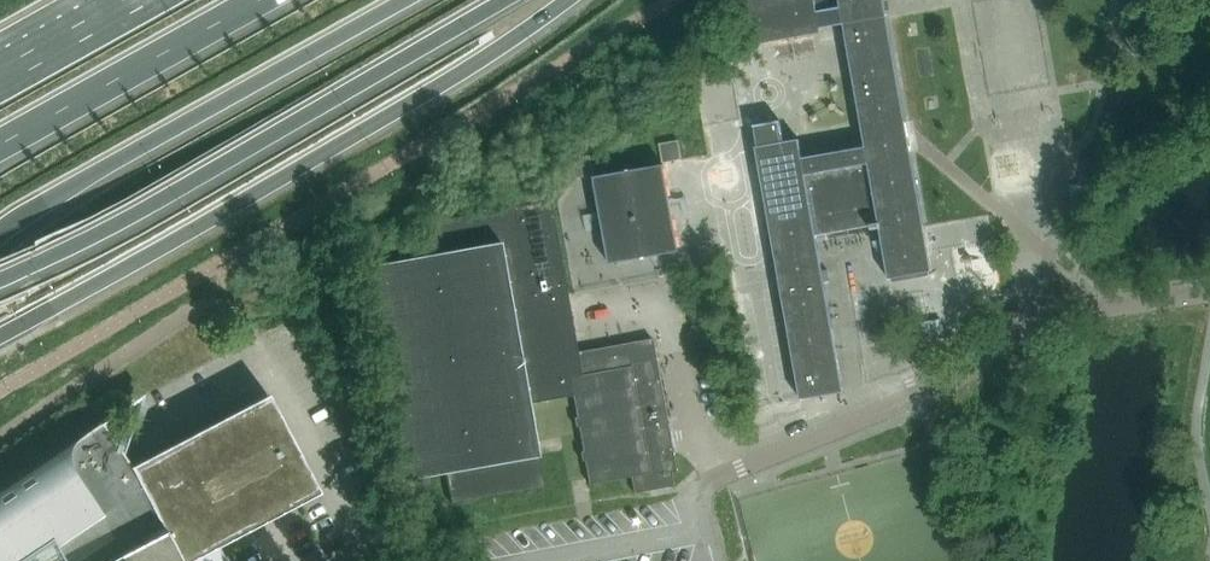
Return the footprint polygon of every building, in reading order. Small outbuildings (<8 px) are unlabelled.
[(746,46),(821,32),(820,28),(844,23),(866,149),(803,160),(799,139),(784,141),(780,120),(754,125),(754,126),(755,126),(757,138),(768,139),(768,144),(756,146),(801,399),(844,391),(816,235),(871,225),(872,229),(880,228),(889,278),(932,271),(911,152),(884,0),(738,0),(746,46)] [(663,163),(682,159),(679,141),(660,144),(663,163)] [(1086,158),(1080,185),(1097,188),(1102,161),(1086,158)] [(680,251),(664,164),(594,176),(610,264),(680,251)] [(652,339),(578,352),(571,315),(551,201),(434,221),(440,252),(362,266),(400,481),(446,473),(451,504),(544,487),(538,455),(529,403),(573,395),(589,484),(631,476),(634,493),(673,486),(671,473),(676,472),(672,451),(654,351),(652,339)] [(922,341),(945,337),(942,319),(919,323),(922,341)] [(218,547),(320,493),(268,395),(138,463),(131,467),(102,423),(0,490),(0,560),(226,560),(218,547)]
